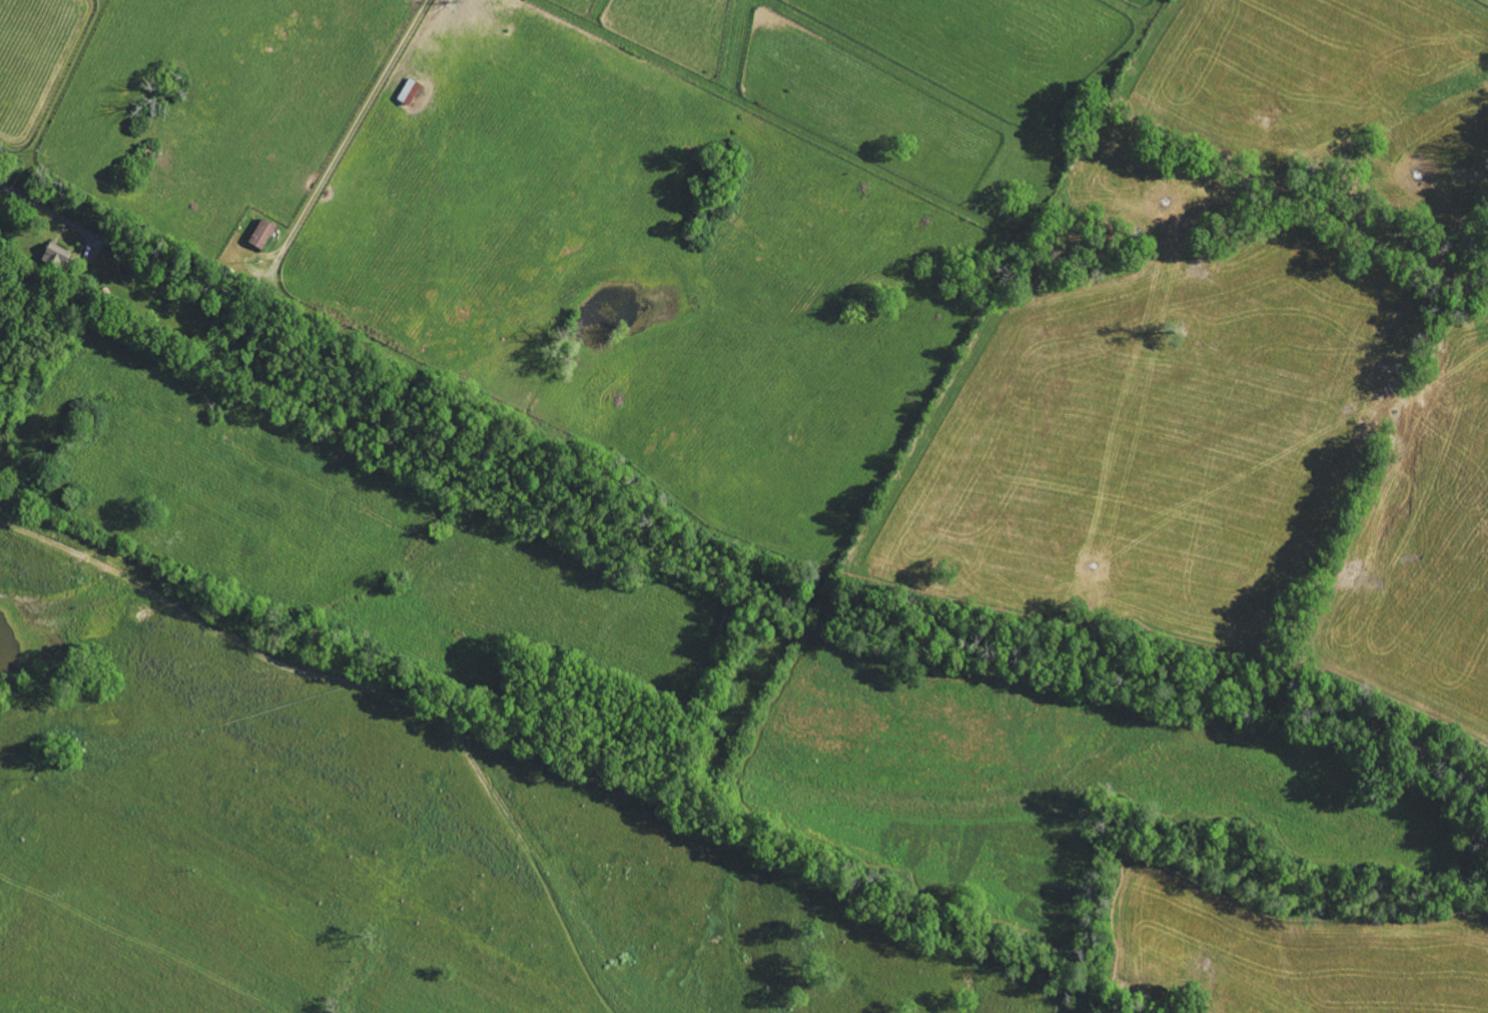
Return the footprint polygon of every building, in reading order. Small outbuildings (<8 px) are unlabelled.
[(425,86),(412,79),(400,100),(412,108),(425,86)] [(267,252),(280,228),(266,220),(252,244),(267,252)] [(46,262),(68,270),(74,252),(52,244),(46,262)]
